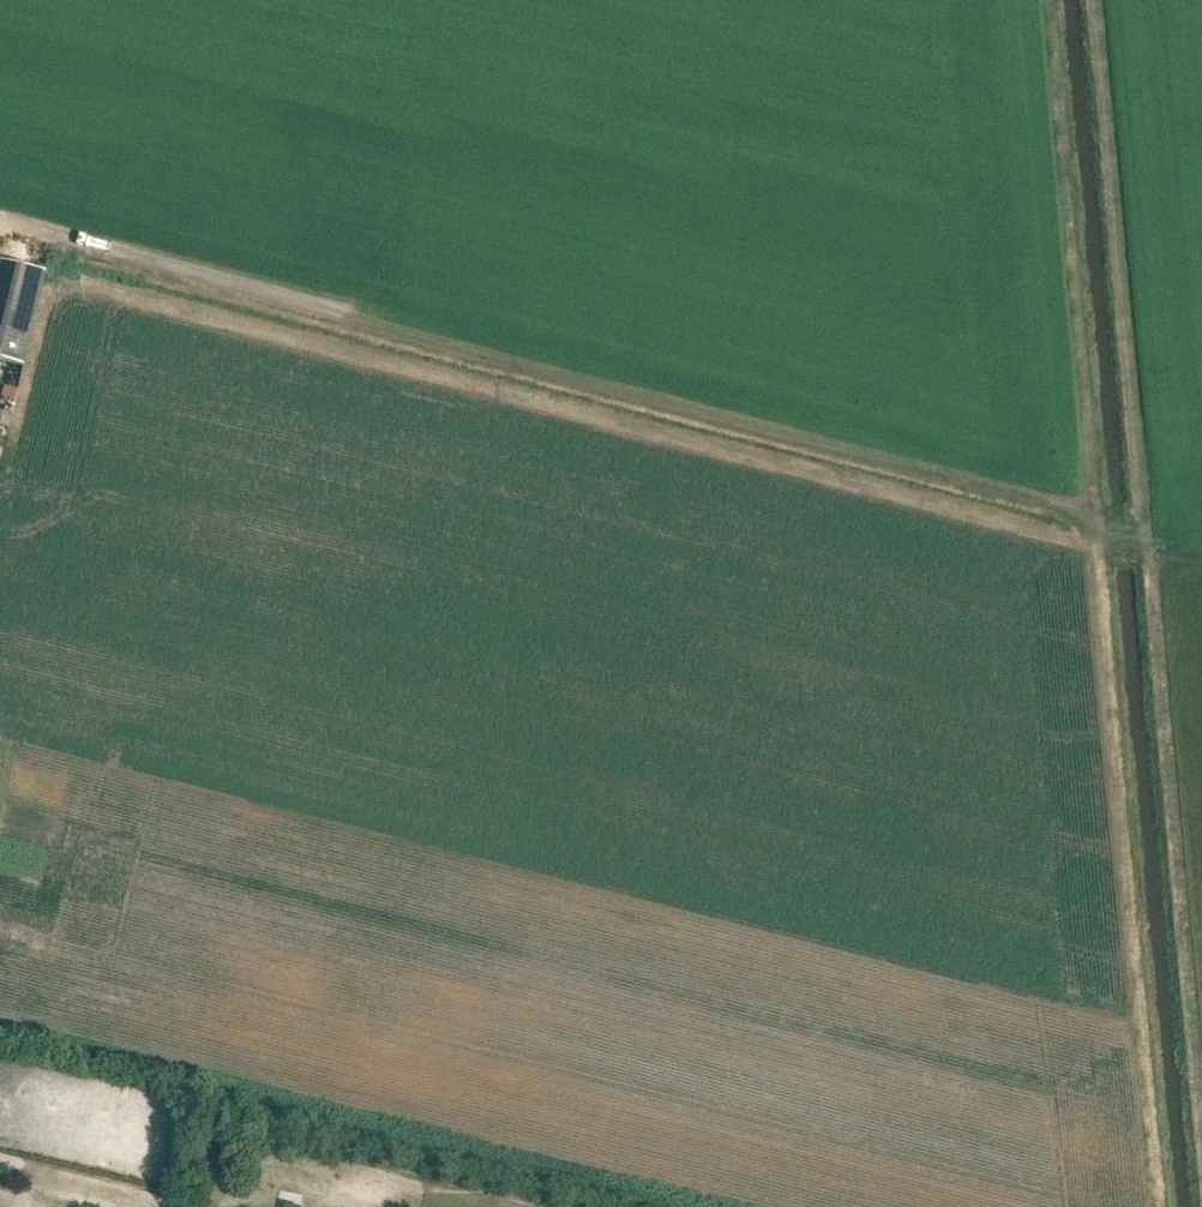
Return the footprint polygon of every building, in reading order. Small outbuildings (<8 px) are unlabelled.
[(24,367),(47,274),(0,263),(0,362),(24,367)]
